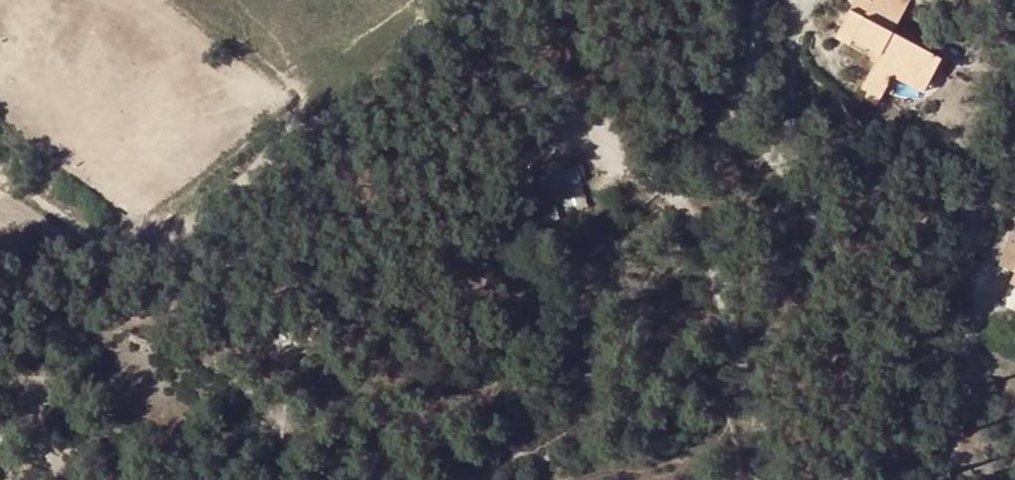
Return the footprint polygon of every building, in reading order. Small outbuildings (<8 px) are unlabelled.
[(863,17),(850,11),(839,32),(852,39),(851,41),(880,56),(864,86),(882,95),(892,77),(908,85),(917,69),(932,76),(941,60),(891,34),(879,27),(886,14),(898,20),(908,1),(906,0),(873,0),(871,4),(863,17)] [(850,11),(863,17),(871,4),(863,0),(855,0),(850,11)] [(886,14),(879,27),(891,34),(898,20),(886,14)] [(849,46),(851,41),(852,39),(839,32),(835,38),(849,46)] [(932,76),(917,69),(908,85),(923,93),(932,76)] [(876,105),(882,95),(864,86),(859,95),(876,105)] [(1004,131),(1014,140),(1014,115),(1004,131)] [(548,177),(560,203),(589,188),(576,163),(548,177)] [(1012,246),(1009,244),(998,267),(1014,274),(1010,284),(1014,287),(1014,240),(1012,246)]
